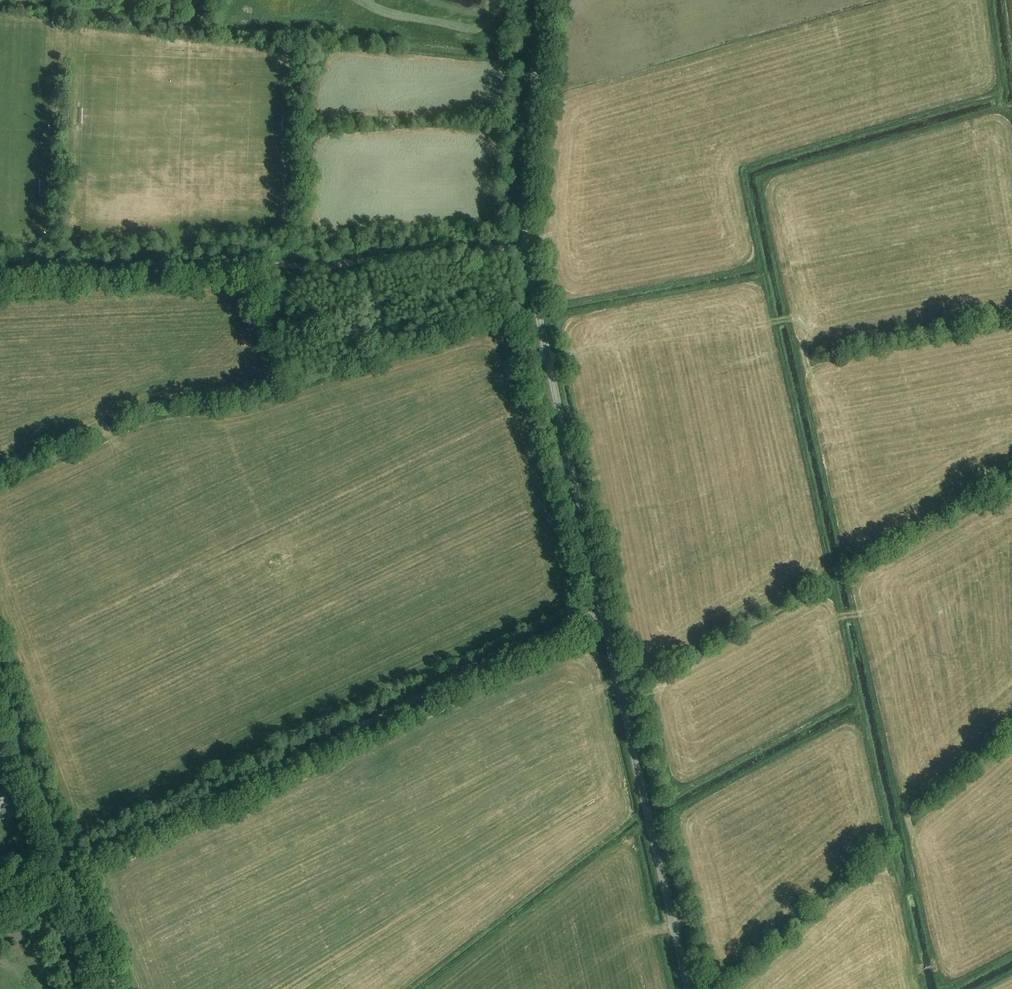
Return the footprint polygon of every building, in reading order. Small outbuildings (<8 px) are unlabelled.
[(2,815),(19,808),(15,800),(9,803),(3,790),(0,791),(0,811),(2,815)]
